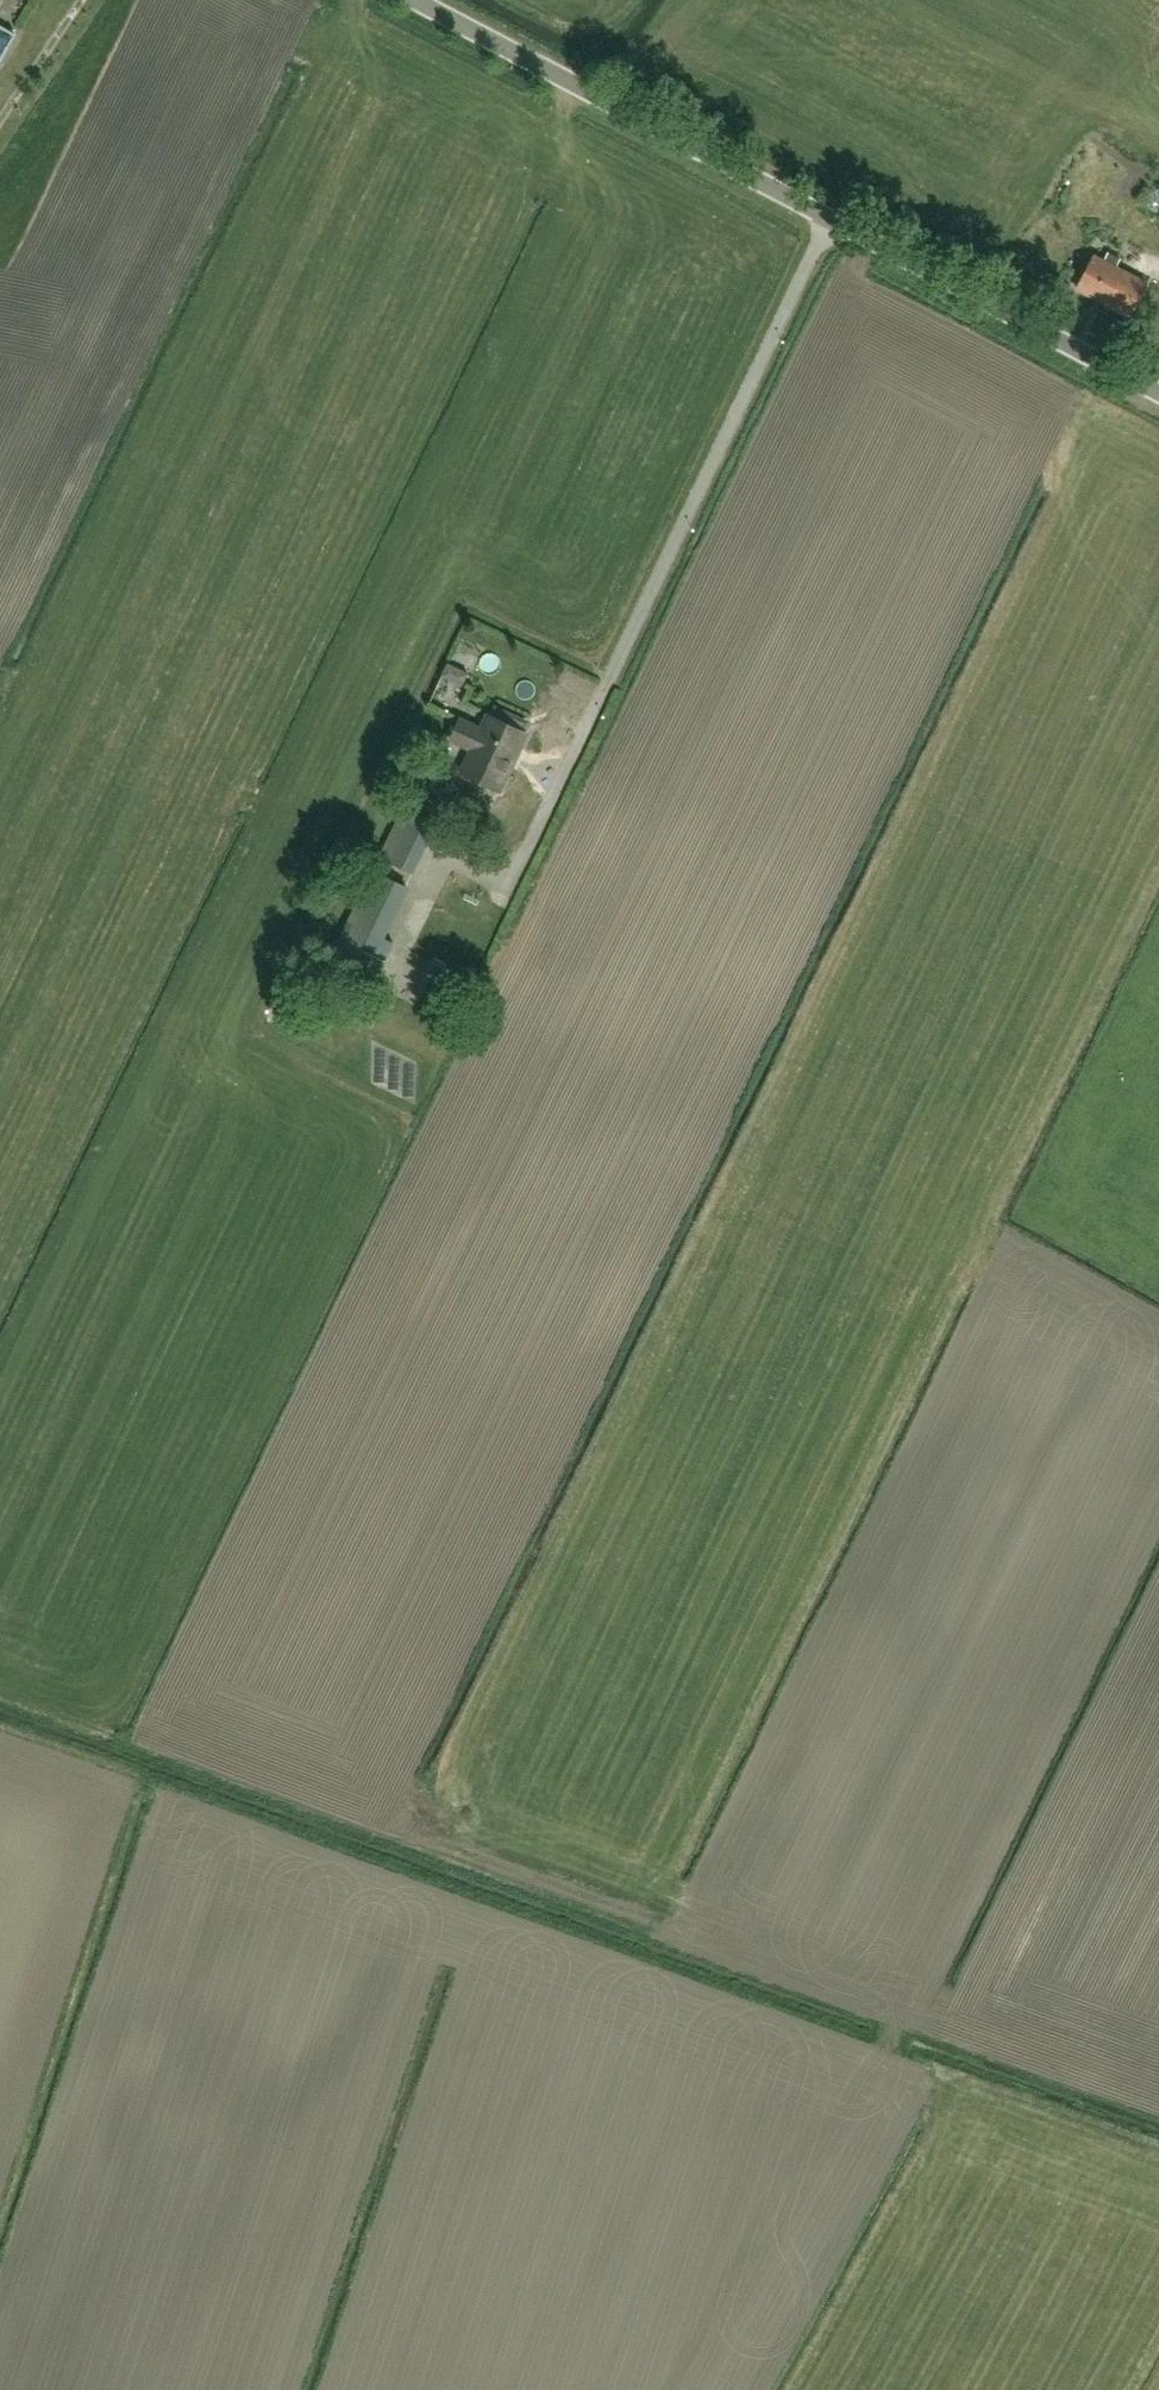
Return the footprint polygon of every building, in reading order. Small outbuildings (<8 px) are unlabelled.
[(1,58),(14,36),(0,28),(0,58),(1,58)] [(1108,253),(1104,261),(1094,255),(1077,287),(1130,316),(1147,284),(1116,267),(1120,259),(1108,253)] [(460,773),(500,790),(525,732),(486,715),(479,729),(457,720),(449,740),(471,749),(460,773)] [(382,855),(410,868),(430,825),(402,812),(382,855)] [(454,858),(459,847),(437,836),(432,848),(454,858)] [(386,938),(347,919),(322,969),(370,992),(394,942),(386,938)]
